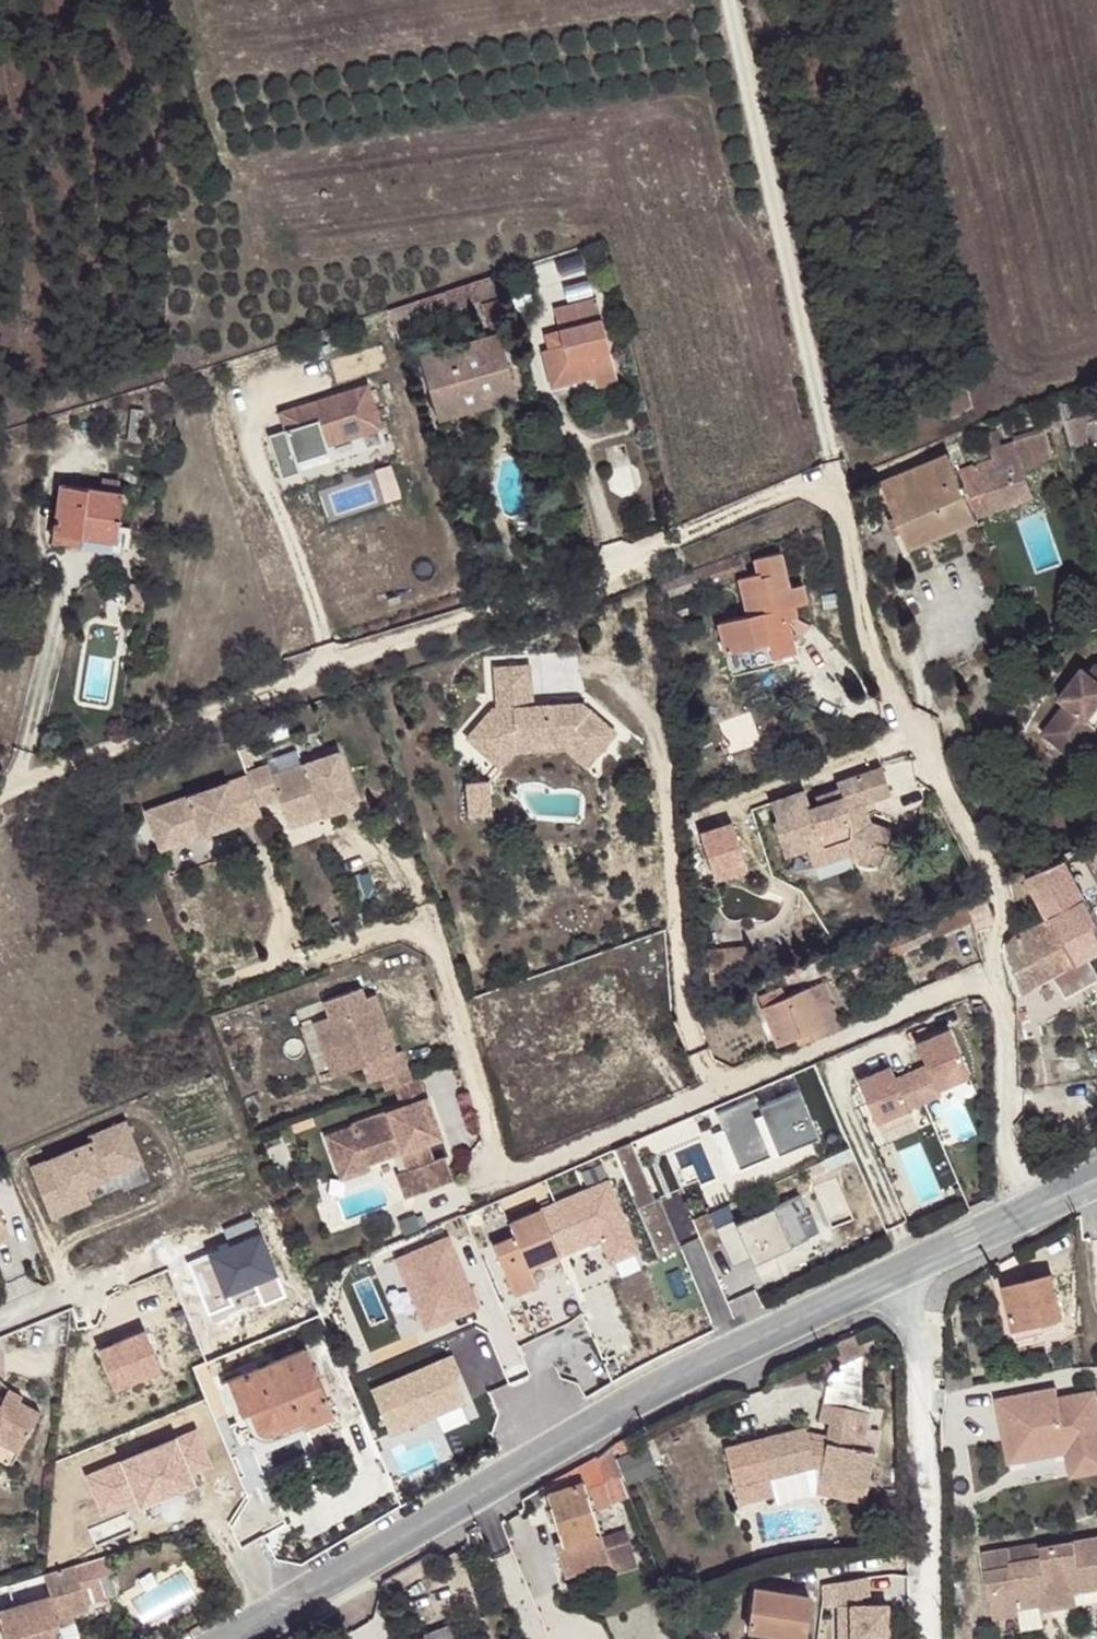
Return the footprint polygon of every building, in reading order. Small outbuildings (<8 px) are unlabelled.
[(510,292),(506,275),(485,281),(490,299),(510,292)] [(490,299),(485,281),(477,284),(481,301),(490,299)] [(481,301),(477,284),(396,308),(401,327),(481,301)] [(523,307),(534,304),(531,291),(520,294),(523,307)] [(598,366),(619,362),(606,298),(564,307),(569,329),(571,343),(557,346),(551,348),(559,385),(600,376),(598,366)] [(571,343),(569,329),(554,332),(557,346),(571,343)] [(512,361),(508,349),(498,343),(480,349),(475,358),(466,352),(458,368),(443,373),(438,382),(448,415),(458,421),(471,417),(474,410),(481,414),(488,412),(497,399),(506,395),(513,399),(520,388),(515,373),(507,367),(512,361)] [(623,382),(619,362),(598,366),(600,376),(602,386),(623,382)] [(273,432),(286,475),(303,470),(300,459),(333,449),(331,443),(386,426),(373,385),(303,406),(308,422),(290,427),(273,432)] [(308,422),(303,406),(285,410),(290,427),(308,422)] [(1089,421),(1072,425),(1080,452),(1096,448),(1089,421)] [(1009,438),(1023,468),(1052,454),(1039,424),(1009,438)] [(992,454),(957,469),(970,499),(1025,473),(1023,468),(1009,438),(990,446),(992,454)] [(333,449),(300,459),(303,470),(336,460),(333,449)] [(957,469),(949,452),(880,482),(909,546),(978,517),(970,499),(957,469)] [(970,499),(978,517),(1034,493),(1025,473),(970,499)] [(122,487),(123,475),(106,474),(105,485),(122,487)] [(85,531),(119,536),(126,488),(122,487),(105,485),(63,480),(56,536),(84,539),(85,531)] [(668,498),(658,500),(661,513),(671,511),(668,498)] [(117,545),(119,536),(85,531),(84,539),(117,545)] [(756,569),(737,574),(745,610),(718,617),(725,648),(767,639),(771,653),(793,648),(785,615),(793,613),(791,601),(803,598),(798,577),(785,581),(777,547),(752,553),(756,569)] [(730,672),(773,662),(771,653),(767,639),(725,648),(730,672)] [(528,712),(527,706),(524,665),(491,668),(494,701),(508,700),(509,708),(494,709),(488,710),(465,739),(485,755),(501,737),(514,746),(565,744),(588,762),(613,732),(577,703),(540,705),(540,711),(528,712)] [(1086,762),(1096,744),(1096,737),(1090,733),(1096,722),(1096,669),(1092,677),(1085,673),(1065,707),(1072,711),(1053,743),(1086,762)] [(508,700),(494,701),(494,709),(509,708),(508,700)] [(584,767),(588,762),(565,744),(514,746),(501,737),(485,755),(504,772),(517,756),(565,751),(584,767)] [(319,814),(322,820),(355,808),(338,755),(299,769),(293,753),(268,762),(269,768),(247,775),(248,778),(259,808),(278,801),(286,825),(319,814)] [(785,821),(780,823),(790,856),(813,848),(860,832),(874,838),(866,858),(884,866),(898,831),(880,824),(874,803),(896,795),(889,769),(844,784),(847,790),(822,798),(823,799),(816,802),(813,791),(778,803),(785,821)] [(259,808),(248,778),(143,814),(154,846),(208,827),(211,835),(237,826),(234,816),(259,808)] [(489,817),(486,783),(463,785),(467,820),(489,817)] [(289,831),(322,820),(319,814),(286,825),(289,831)] [(700,828),(715,873),(748,862),(732,817),(700,828)] [(157,854),(211,835),(208,827),(154,846),(157,854)] [(860,832),(813,848),(819,866),(857,854),(866,858),(874,838),(860,832)] [(1074,878),(1064,861),(1030,875),(1046,918),(1013,935),(1009,939),(1006,947),(1008,954),(1013,965),(1017,974),(1023,991),(1053,975),(1065,997),(1096,981),(1096,971),(1089,957),(1096,952),(1096,921),(1085,898),(1074,878)] [(749,949),(708,953),(712,990),(718,989),(718,987),(728,985),(727,977),(752,975),(751,968),(763,967),(761,953),(750,955),(749,949)] [(1008,966),(1013,965),(1008,954),(1004,956),(1008,966)] [(827,1025),(830,1031),(845,1025),(826,979),(811,986),(827,1025)] [(783,997),(761,1007),(777,1046),(800,1037),(827,1025),(811,986),(783,997)] [(761,1007),(783,997),(779,987),(756,997),(761,1007)] [(377,1080),(402,1069),(395,1051),(389,1055),(364,997),(356,1000),(352,991),(314,1007),(320,1022),(305,1028),(318,1057),(333,1051),(343,1075),(357,1068),(365,1085),(377,1080)] [(827,1025),(800,1037),(802,1042),(830,1031),(827,1025)] [(318,1057),(305,1028),(292,1033),(315,1086),(343,1075),(333,1051),(318,1057)] [(927,1064),(896,1077),(891,1065),(858,1078),(875,1121),(940,1095),(938,1089),(971,1075),(951,1028),(918,1042),(927,1064)] [(389,1089),(407,1082),(402,1069),(377,1080),(382,1093),(389,1089)] [(398,1109),(423,1099),(414,1079),(407,1082),(389,1089),(398,1109)] [(756,1096),(715,1113),(738,1169),(817,1137),(798,1090),(760,1106),(756,1096)] [(439,1138),(423,1099),(398,1109),(383,1115),(387,1125),(368,1132),(364,1124),(348,1131),(349,1134),(324,1145),(335,1169),(360,1159),(364,1168),(400,1153),(408,1173),(399,1177),(409,1200),(452,1181),(443,1158),(431,1162),(424,1144),(439,1138)] [(105,1166),(107,1170),(135,1157),(117,1118),(81,1135),(84,1140),(23,1167),(34,1191),(14,1201),(26,1226),(46,1217),(43,1211),(82,1194),(80,1187),(101,1178),(99,1174),(97,1169),(105,1166)] [(366,1175),(364,1168),(360,1159),(335,1169),(341,1186),(366,1175)] [(99,1174),(107,1170),(105,1166),(97,1169),(99,1174)] [(516,1294),(538,1283),(531,1267),(560,1254),(599,1238),(609,1262),(637,1251),(607,1180),(512,1222),(517,1234),(494,1243),(516,1294)] [(43,1211),(46,1217),(84,1200),(82,1194),(43,1211)] [(731,1220),(712,1228),(730,1269),(748,1261),(751,1268),(807,1243),(798,1222),(806,1218),(796,1196),(733,1224),(731,1220)] [(228,1248),(187,1263),(207,1312),(229,1304),(226,1293),(254,1282),(256,1288),(277,1280),(251,1218),(221,1230),(228,1248)] [(445,1238),(393,1260),(423,1330),(474,1308),(445,1238)] [(637,1251),(609,1262),(616,1278),(643,1267),(637,1251)] [(531,1267),(538,1283),(567,1272),(560,1254),(531,1267)] [(1040,1327),(1061,1322),(1051,1279),(1002,1291),(1012,1334),(1040,1327)] [(277,1280),(256,1288),(262,1303),(282,1295),(277,1280)] [(1063,1327),(1061,1322),(1040,1327),(1041,1332),(1063,1327)] [(1041,1332),(1040,1327),(1012,1334),(1014,1345),(1042,1338),(1041,1332)] [(143,1330),(96,1349),(113,1388),(159,1369),(143,1330)] [(855,1333),(831,1344),(840,1364),(864,1354),(855,1333)] [(246,1418),(252,1416),(322,1385),(306,1345),(276,1358),(229,1377),(239,1400),(246,1418)] [(451,1357),(370,1391),(388,1435),(463,1403),(453,1377),(458,1374),(451,1357)] [(229,1377),(222,1380),(232,1403),(239,1400),(229,1377)] [(322,1385),(252,1416),(255,1422),(257,1426),(260,1431),(267,1433),(274,1431),(302,1420),(304,1425),(334,1413),(322,1385)] [(15,1445),(39,1413),(20,1398),(22,1395),(10,1388),(4,1395),(0,1402),(0,1401),(0,1433),(15,1445)] [(1000,1399),(1004,1421),(1017,1419),(1023,1451),(1067,1444),(1068,1452),(1070,1464),(1096,1460),(1096,1392),(1060,1398),(1058,1388),(1000,1399)] [(249,1425),(246,1418),(239,1400),(232,1403),(242,1427),(249,1425)] [(849,1470),(846,1483),(870,1488),(878,1451),(854,1446),(858,1427),(868,1429),(872,1412),(826,1402),(823,1419),(834,1422),(831,1435),(830,1442),(811,1437),(811,1430),(808,1426),(762,1439),(772,1475),(773,1475),(817,1465),(826,1468),(826,1465),(849,1470)] [(255,1422),(252,1416),(246,1418),(249,1425),(255,1422)] [(1017,1419),(1004,1421),(1010,1461),(1068,1452),(1067,1444),(1023,1451),(1017,1419)] [(830,1442),(831,1435),(811,1430),(811,1437),(830,1442)] [(193,1431),(84,1474),(97,1505),(132,1491),(134,1497),(144,1493),(148,1501),(191,1484),(187,1474),(207,1466),(193,1431)] [(772,1475),(762,1439),(728,1447),(743,1503),(756,1500),(751,1481),(772,1475)] [(611,1562),(606,1547),(603,1537),(594,1509),(612,1504),(605,1482),(620,1475),(610,1446),(595,1456),(544,1487),(563,1543),(557,1545),(567,1577),(611,1562)] [(1070,1464),(1072,1475),(1096,1471),(1096,1460),(1070,1464)] [(824,1479),(846,1483),(849,1470),(826,1465),(826,1468),(824,1479)] [(772,1475),(751,1481),(756,1500),(778,1494),(773,1475),(772,1475)] [(846,1483),(824,1479),(820,1496),(867,1505),(870,1488),(846,1483)] [(132,1491),(97,1505),(99,1512),(134,1497),(132,1491)] [(144,1493),(134,1497),(138,1504),(148,1501),(144,1493)] [(614,1573),(638,1565),(628,1530),(603,1537),(606,1547),(611,1562),(614,1573)] [(1018,1598),(1043,1594),(1079,1587),(1096,1584),(1096,1541),(1044,1551),(1046,1559),(1013,1564),(1014,1568),(1018,1598)] [(1012,1556),(1013,1564),(1046,1559),(1044,1551),(1012,1556)] [(987,1556),(989,1572),(1014,1568),(1013,1564),(1012,1556),(1012,1552),(987,1556)] [(73,1565),(78,1582),(93,1577),(88,1561),(73,1565)] [(3,1638),(61,1638),(58,1628),(53,1610),(68,1606),(71,1616),(86,1611),(78,1582),(73,1565),(42,1575),(48,1595),(0,1610),(0,1627),(1,1629),(3,1638)] [(1021,1609),(1020,1606),(1018,1598),(1014,1568),(989,1572),(996,1613),(1021,1609)] [(835,1607),(836,1638),(878,1638),(878,1630),(885,1630),(885,1606),(857,1606),(856,1598),(866,1596),(862,1578),(833,1583),(838,1606),(835,1607)] [(1043,1594),(1044,1601),(1045,1610),(1081,1603),(1079,1587),(1043,1594)] [(756,1589),(749,1630),(802,1638),(808,1596),(756,1589)] [(1018,1598),(1020,1606),(1044,1601),(1043,1594),(1018,1598)] [(1021,1609),(1023,1627),(1048,1622),(1045,1610),(1044,1601),(1020,1606),(1021,1609)] [(53,1610),(58,1628),(73,1624),(71,1616),(68,1606),(53,1610)] [(455,1626),(424,1638),(460,1638),(455,1626)]
